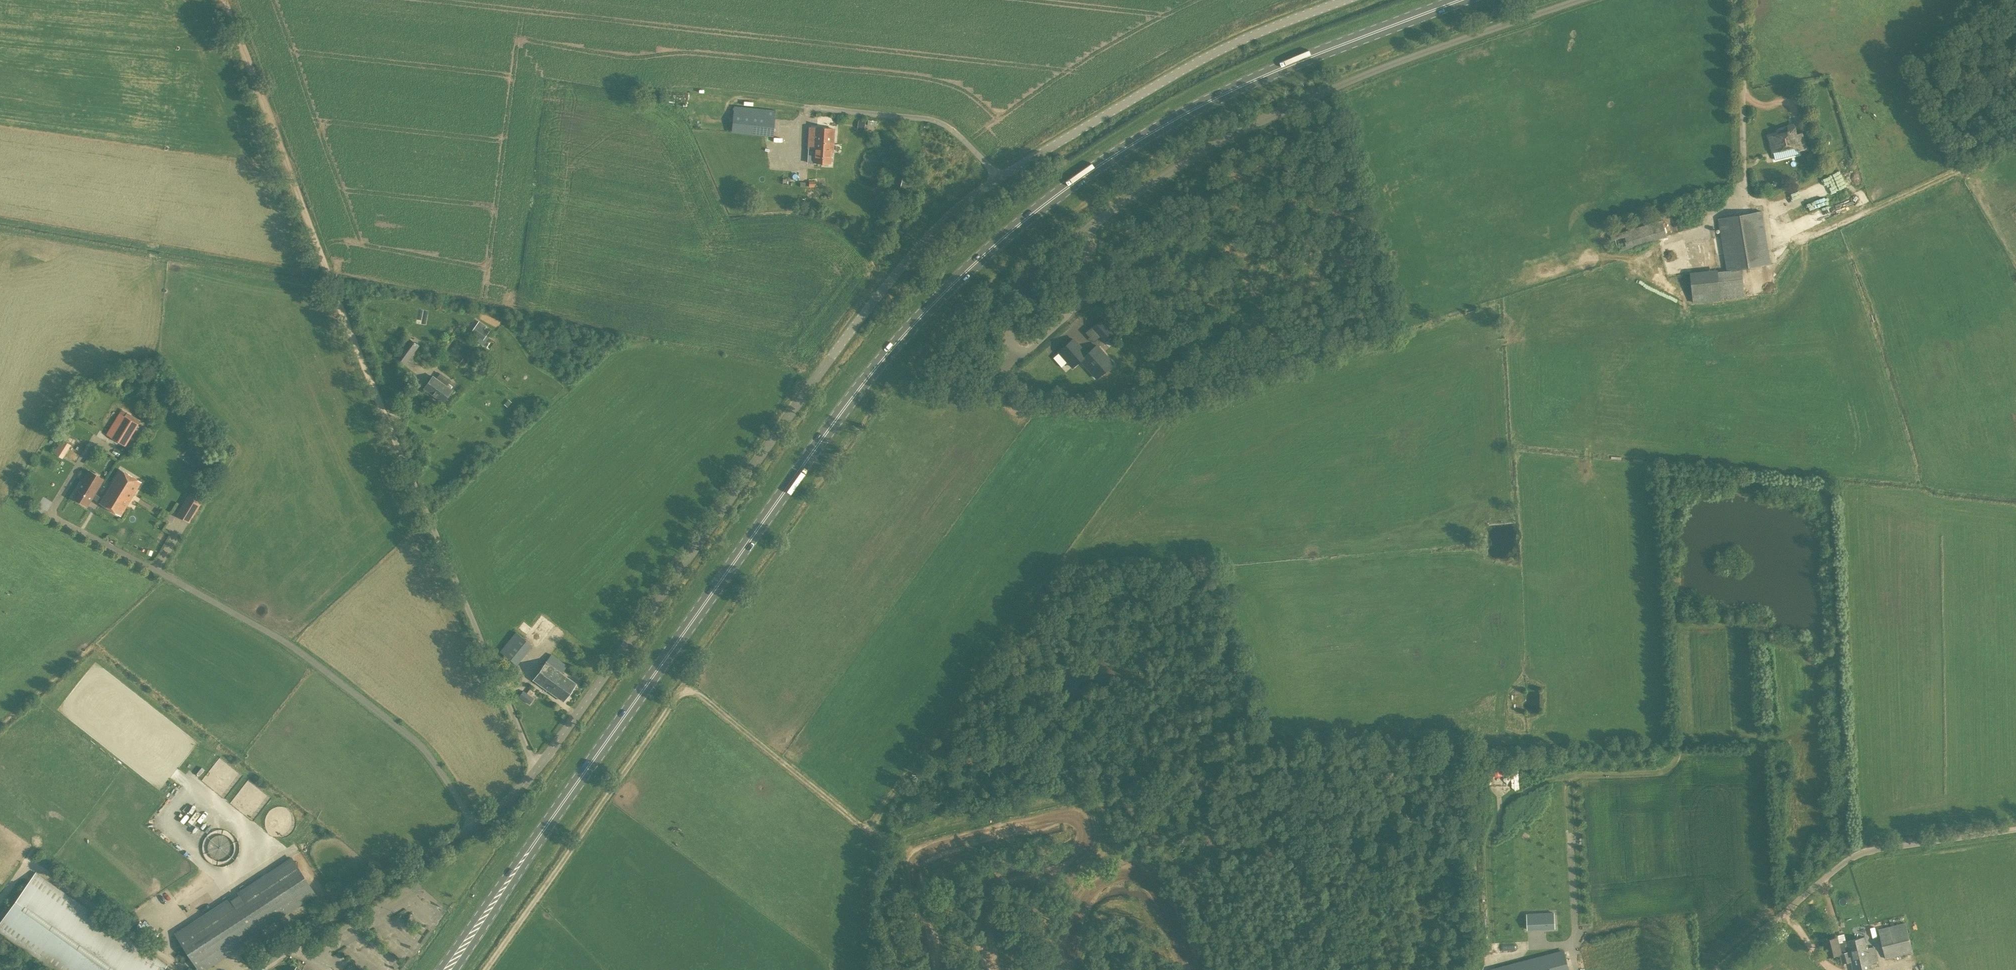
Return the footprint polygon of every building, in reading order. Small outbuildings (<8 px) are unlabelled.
[(773,137),(775,110),(734,106),(731,132),(773,137)] [(808,141),(833,143),(834,128),(809,127),(808,141)] [(1796,135),(1794,127),(1777,131),(1778,134),(1769,136),(1773,152),(1797,146),(1798,150),(1806,148),(1803,133),(1796,135)] [(833,152),(833,143),(808,141),(808,147),(814,148),(814,162),(830,163),(831,152),(833,152)] [(911,193),(912,190),(910,189),(913,180),(902,177),(900,187),(903,188),(902,191),(911,193)] [(1802,230),(1827,222),(1823,209),(1798,217),(1802,230)] [(1750,213),(1718,218),(1726,270),(1727,272),(1742,269),(1771,264),(1762,211),(1750,213)] [(1615,252),(1667,237),(1662,220),(1610,235),(1615,252)] [(1717,269),(1690,272),(1693,303),(1720,300),(1720,299),(1720,298),(1717,271),(1717,269)] [(1105,341),(1113,333),(1100,319),(1091,327),(1100,336),(1105,341)] [(471,332),(479,337),(483,340),(486,336),(489,331),(485,329),(487,326),(479,321),(471,332)] [(1085,352),(1073,338),(1069,334),(1055,347),(1070,365),(1077,359),(1082,364),(1094,378),(1112,363),(1100,348),(1099,349),(1095,344),(1085,352)] [(418,347),(409,340),(395,360),(404,367),(418,347)] [(424,388),(443,402),(452,390),(433,376),(424,388)] [(125,446),(140,420),(121,409),(106,434),(125,446)] [(62,458),(71,445),(62,439),(53,452),(62,458)] [(103,498),(99,495),(96,500),(121,515),(141,482),(120,469),(103,498)] [(90,470),(83,481),(73,497),(87,506),(92,498),(96,500),(99,495),(96,494),(105,479),(90,470)] [(189,522),(201,503),(188,495),(176,515),(189,522)] [(517,665),(533,646),(516,632),(499,651),(517,665)] [(551,654),(546,662),(533,680),(563,701),(576,683),(562,673),(567,665),(551,654)] [(519,696),(529,704),(534,698),(523,690),(519,696)] [(207,831),(206,864),(236,864),(236,832),(207,831)] [(315,895),(316,894),(292,856),(237,892),(238,894),(231,899),(229,897),(174,933),(198,969),(205,969),(240,947),(238,945),(294,908),(297,912),(307,905),(304,902),(305,901),(308,905),(318,899),(315,895)] [(0,922),(0,933),(52,969),(163,969),(167,965),(35,871),(0,922)] [(1529,932),(1552,932),(1552,919),(1528,919),(1529,932)] [(1905,922),(1878,929),(1885,959),(1913,952),(1905,922)] [(1853,969),(1868,969),(1872,969),(1873,969),(1871,963),(1879,961),(1875,946),(1867,948),(1865,936),(1846,941),(1853,969)] [(1850,962),(1846,941),(1838,943),(1837,937),(1823,940),(1827,957),(1839,954),(1842,964),(1850,962)] [(1544,959),(1503,969),(1569,969),(1564,951),(1550,955),(1551,958),(1548,958),(1548,957),(1544,958),(1544,959)]
